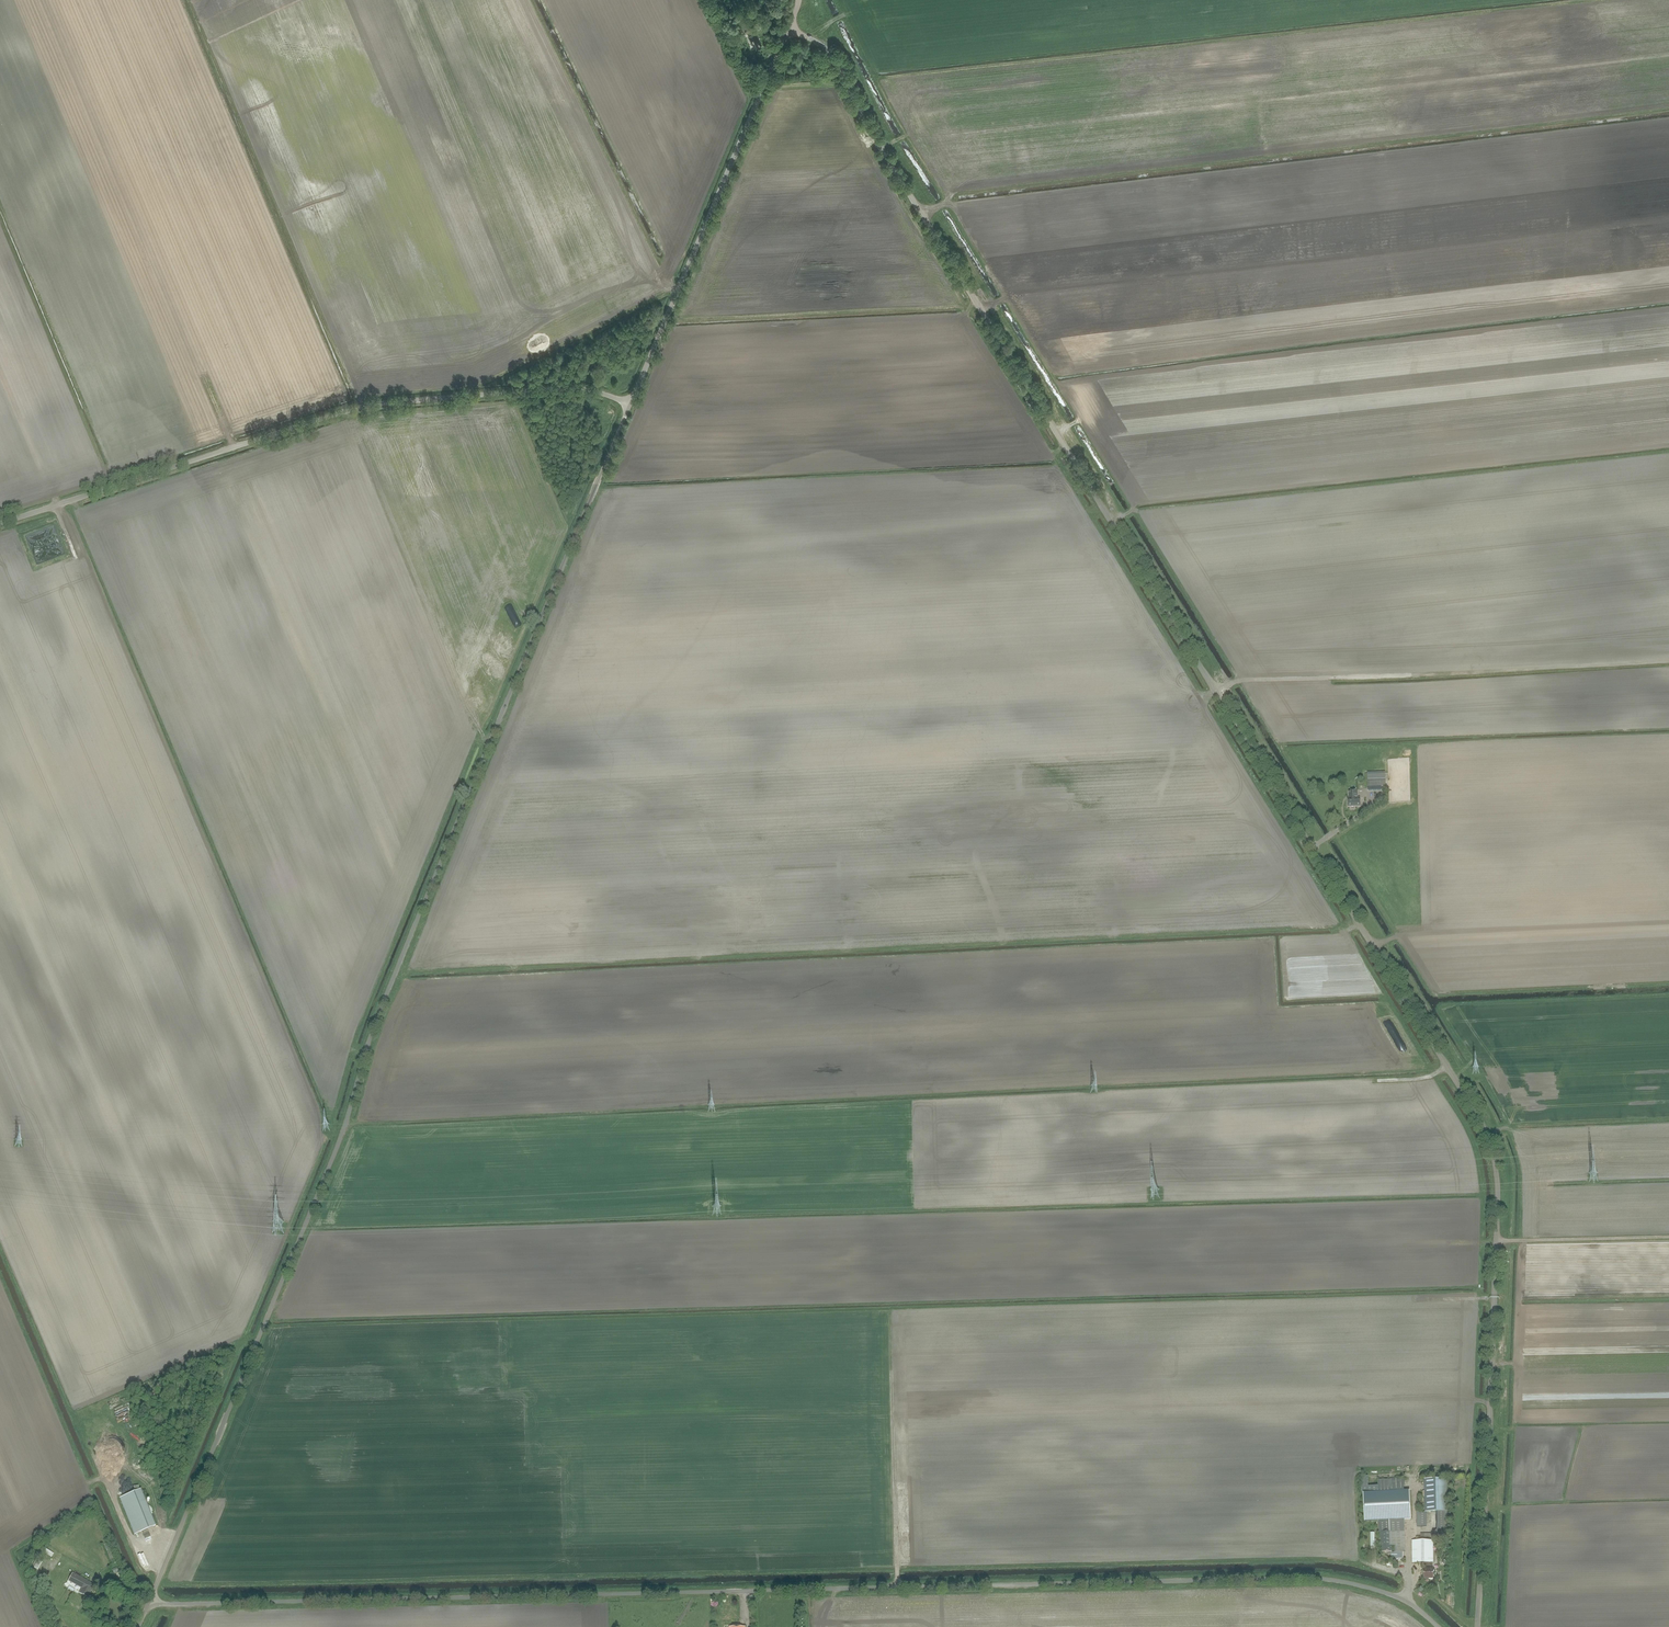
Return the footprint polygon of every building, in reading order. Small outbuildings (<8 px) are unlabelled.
[(747,21),(741,24),(746,34),(754,30),(752,25),(750,26),(747,21)] [(760,46),(762,45),(756,34),(749,37),(755,49),(756,48),(757,49),(761,47),(760,46)] [(42,544),(45,543),(48,553),(59,549),(60,553),(64,552),(56,525),(29,534),(32,541),(35,540),(36,543),(41,541),(42,544)] [(1368,791),(1386,791),(1386,779),(1368,780),(1368,791)] [(1348,798),(1348,807),(1360,806),(1360,798),(1358,798),(1357,791),(1349,792),(1349,798),(1348,798)] [(122,1420),(127,1417),(130,1421),(131,1424),(134,1423),(134,1422),(132,1419),(131,1415),(133,1414),(133,1413),(128,1405),(124,1406),(117,1410),(119,1415),(121,1418),(121,1420),(122,1420)] [(1405,1478),(1378,1480),(1378,1486),(1378,1492),(1404,1491),(1404,1486),(1405,1485),(1405,1478)] [(1424,1479),(1425,1512),(1427,1512),(1447,1512),(1447,1479),(1424,1479)] [(141,1489),(120,1498),(134,1534),(141,1530),(141,1532),(156,1526),(141,1489)] [(1366,1521),(1412,1520),(1412,1492),(1378,1492),(1366,1492),(1366,1521)] [(1425,1512),(1416,1512),(1417,1527),(1427,1527),(1427,1512),(1425,1512)] [(1391,1532),(1381,1532),(1382,1546),(1392,1546),(1391,1532)] [(1424,1563),(1433,1563),(1433,1540),(1420,1541),(1420,1537),(1416,1537),(1416,1541),(1412,1541),(1412,1563),(1424,1563)] [(1433,1569),(1433,1563),(1424,1563),(1425,1569),(1424,1569),(1424,1579),(1434,1579),(1434,1569),(1433,1569)] [(87,1597),(94,1585),(80,1577),(79,1579),(72,1575),(69,1581),(82,1588),(79,1593),(87,1597)]
